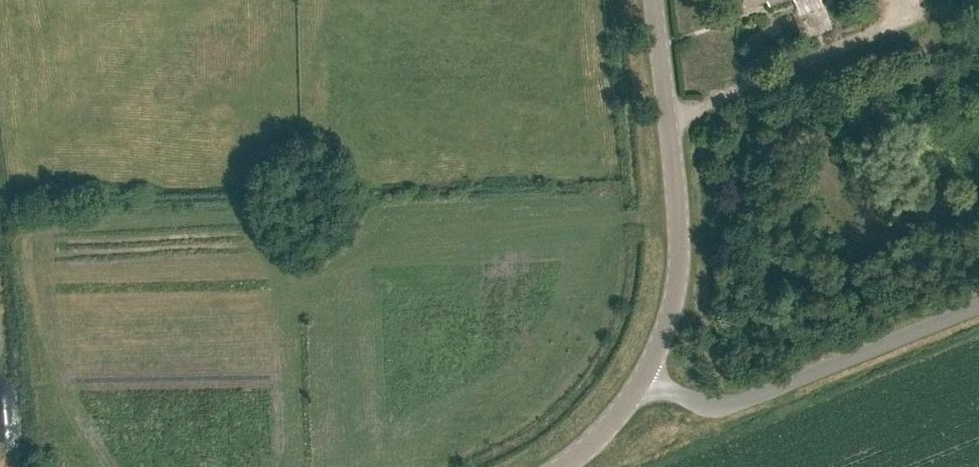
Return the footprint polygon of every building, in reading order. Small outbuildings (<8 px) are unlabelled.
[(823,0),(796,0),(801,13),(825,4),(823,0)]
